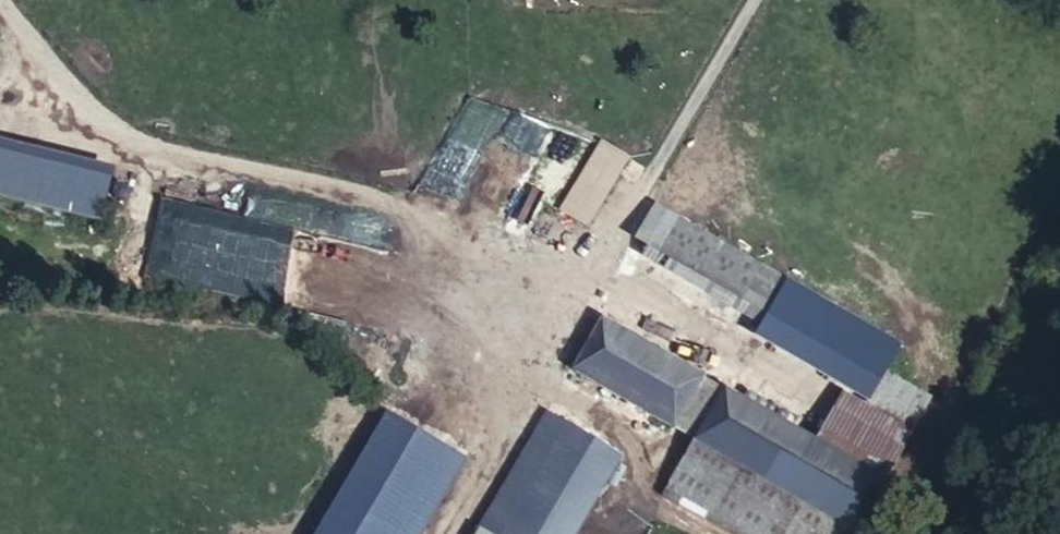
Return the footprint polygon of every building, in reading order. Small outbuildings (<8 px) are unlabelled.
[(587,227),(629,155),(599,138),(557,210),(587,227)] [(74,201),(82,163),(0,145),(0,184),(74,201)] [(310,226),(314,190),(163,172),(157,207),(310,226)] [(535,224),(551,195),(533,184),(516,213),(535,224)] [(856,371),(878,333),(782,278),(761,316),(856,371)] [(671,427),(701,377),(601,320),(572,370),(671,427)] [(694,440),(853,533),(882,482),(814,443),(723,390),(694,440)] [(814,443),(882,482),(909,434),(841,395),(814,443)] [(618,449),(561,420),(503,533),(575,533),(618,449)] [(853,533),(694,440),(662,496),(728,533),(852,533),(853,533)] [(469,521),(463,533),(494,533),(469,521)]
